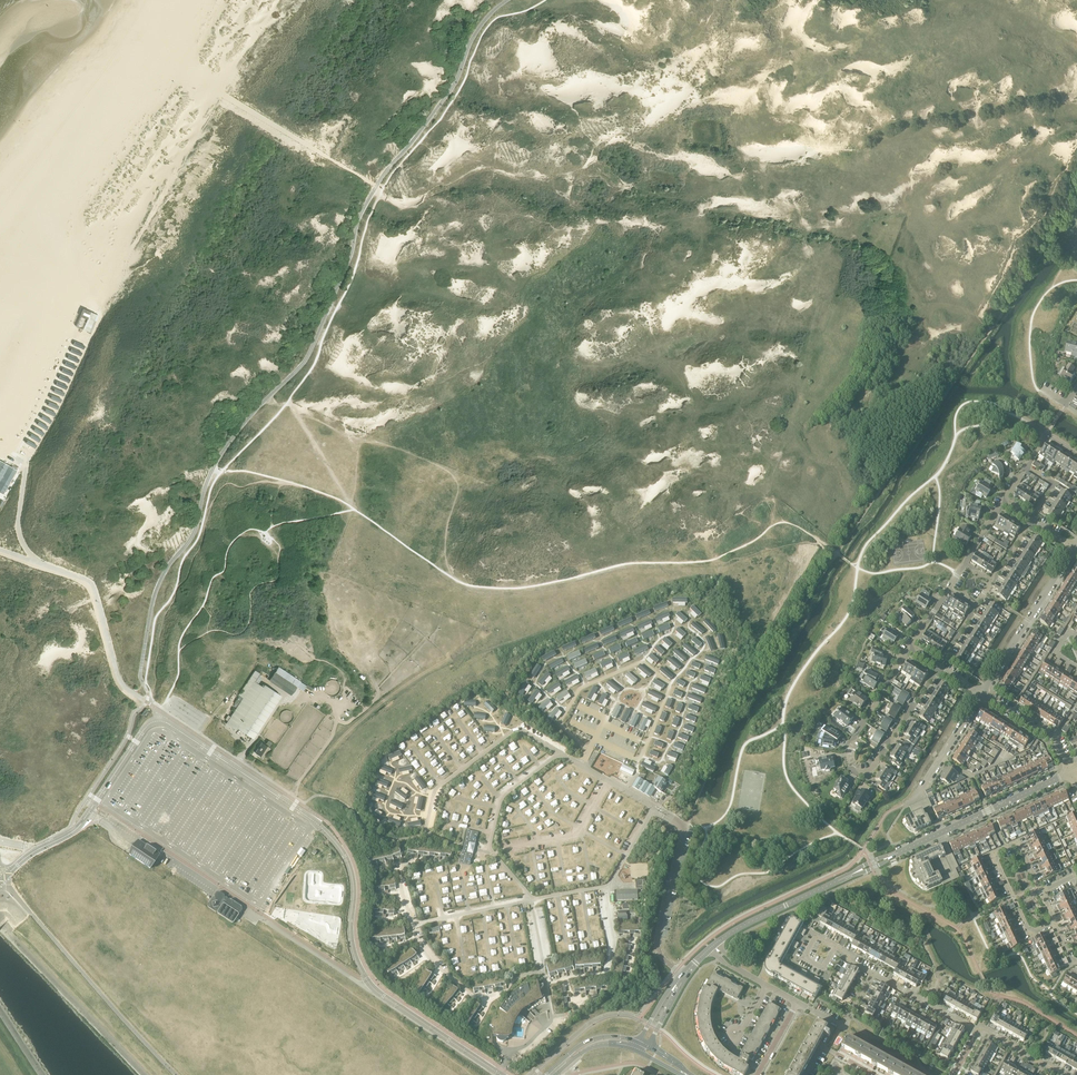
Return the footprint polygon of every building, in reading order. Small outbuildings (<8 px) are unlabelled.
[(92,332),(99,317),(90,313),(84,328),(92,332)] [(84,345),(74,340),(72,344),(83,349),(84,345)] [(1068,342),(1065,351),(1072,353),(1072,355),(1076,357),(1076,344),(1068,342)] [(81,351),(71,347),(69,351),(80,355),(81,351)] [(79,358),(68,353),(66,357),(77,362),(79,358)] [(76,364),(65,360),(64,364),(74,368),(76,364)] [(1075,368),(1069,364),(1066,368),(1060,376),(1069,382),(1075,374),(1072,372),(1075,368)] [(73,371),(63,367),(61,371),(71,375),(73,371)] [(70,378),(59,373),(57,377),(68,382),(70,378)] [(67,385),(57,380),(55,384),(65,389),(67,385)] [(64,391),(54,387),(52,391),(62,395),(64,391)] [(61,398),(51,394),(49,398),(59,402),(61,398)] [(58,405),(48,400),(46,404),(57,409),(58,405)] [(55,411),(45,407),(43,411),(54,415),(55,411)] [(51,419),(41,413),(39,417),(49,422),(51,419)] [(47,425),(38,420),(36,423),(45,429),(47,425)] [(44,431),(34,426),(32,429),(42,435),(44,431)] [(40,438),(30,432),(28,436),(38,441),(40,438)] [(36,444),(27,438),(25,442),(34,447),(36,444)] [(1047,443),(1041,452),(1039,455),(1044,458),(1052,445),(1049,443),(1048,444),(1047,443)] [(1018,461),(1019,461),(1019,462),(1020,461),(1024,456),(1023,455),(1027,453),(1019,444),(1018,445),(1016,444),(1013,450),(1008,454),(1016,462),(1018,461)] [(1044,458),(1049,461),(1056,449),(1055,448),(1055,447),(1052,445),(1044,458)] [(1053,464),(1055,461),(1062,451),(1058,449),(1058,450),(1056,449),(1049,461),(1053,464)] [(1060,464),(1066,455),(1064,454),(1065,453),(1062,451),(1055,461),(1060,464)] [(1060,464),(1065,467),(1071,457),(1068,455),(1067,456),(1066,455),(1060,464)] [(1070,470),(1075,461),(1074,460),(1075,459),(1071,457),(1065,467),(1070,470)] [(997,461),(996,460),(992,464),(994,466),(991,472),(993,472),(997,474),(999,475),(999,476),(999,477),(999,478),(999,479),(999,480),(1003,477),(1003,476),(1003,475),(1003,474),(1003,473),(1004,472),(1003,471),(1003,470),(1003,469),(1003,468),(1002,467),(1002,466),(1001,465),(1001,464),(1000,463),(999,462),(998,462),(997,461)] [(0,478),(0,491),(3,493),(13,476),(4,471),(0,478)] [(989,486),(979,479),(976,484),(979,486),(976,491),(986,498),(990,491),(987,489),(989,486)] [(1019,497),(1025,488),(1026,486),(1021,483),(1014,494),(1019,497)] [(1062,492),(1060,496),(1069,501),(1072,496),(1063,491),(1064,490),(1057,485),(1055,488),(1060,491),(1060,490),(1062,492)] [(1019,497),(1024,500),(1030,491),(1031,489),(1026,486),(1025,488),(1019,497)] [(1024,500),(1029,504),(1034,494),(1030,491),(1024,500)] [(1036,492),(1034,494),(1029,504),(1034,507),(1039,498),(1038,497),(1040,494),(1036,492)] [(1053,499),(1056,501),(1057,500),(1067,507),(1068,506),(1066,505),(1069,501),(1060,496),(1057,499),(1054,497),(1053,499)] [(1056,501),(1054,505),(1063,511),(1065,507),(1067,508),(1067,507),(1057,500),(1056,501)] [(967,508),(966,511),(967,511),(966,515),(979,518),(981,508),(969,505),(967,508)] [(1047,509),(1050,511),(1051,510),(1061,517),(1062,516),(1060,515),(1063,511),(1054,505),(1051,509),(1048,507),(1047,509)] [(1061,518),(1061,517),(1051,510),(1050,511),(1048,515),(1057,521),(1059,517),(1061,518)] [(1001,515),(995,524),(993,527),(998,530),(1006,518),(1001,515)] [(1006,518),(998,530),(1003,533),(1003,532),(1004,532),(1011,521),(1006,518)] [(1011,521),(1004,532),(1008,535),(1010,533),(1015,524),(1011,521)] [(1020,527),(1015,524),(1010,533),(1015,537),(1020,527)] [(960,529),(955,537),(966,544),(971,536),(968,534),(970,531),(963,526),(961,530),(960,529)] [(1031,541),(1028,538),(1027,540),(1030,543),(1031,542),(1041,548),(1042,547),(1040,546),(1043,542),(1034,537),(1031,541)] [(1030,543),(1028,546),(1037,552),(1039,548),(1041,549),(1041,548),(1031,542),(1030,543)] [(1025,550),(1022,548),(1020,550),(1024,552),(1025,551),(1035,558),(1036,557),(1034,556),(1037,552),(1028,546),(1025,550)] [(1024,552),(1022,556),(1031,562),(1033,558),(1035,559),(1035,558),(1025,551),(1024,552)] [(972,561),(977,564),(982,555),(977,552),(972,561)] [(987,558),(982,555),(977,564),(981,567),(987,558)] [(989,556),(987,558),(981,567),(986,570),(992,561),(993,559),(989,556)] [(1014,560),(1018,562),(1019,561),(1029,567),(1030,567),(1028,566),(1031,562),(1022,556),(1019,560),(1016,557),(1014,560)] [(992,561),(986,570),(991,573),(997,564),(992,561)] [(1015,566),(1025,571),(1027,567),(1028,568),(1029,567),(1019,561),(1018,562),(1015,566)] [(1009,567),(1008,569),(1012,571),(1012,570),(1023,577),(1023,576),(1022,575),(1025,571),(1015,566),(1013,569),(1009,567)] [(1012,570),(1012,571),(1009,575),(1018,581),(1021,577),(1022,578),(1023,577),(1012,570)] [(1076,584),(1076,578),(1071,574),(1068,579),(1076,584)] [(1006,580),(1017,587),(1017,586),(1016,585),(1018,581),(1009,575),(1007,579),(1003,577),(1002,579),(1006,581),(1006,580)] [(1065,583),(1074,589),(1076,591),(1076,590),(1076,589),(1075,587),(1076,584),(1068,579),(1065,583)] [(1016,588),(1017,587),(1006,580),(1006,581),(1003,585),(1012,591),(1015,587),(1016,588)] [(1074,589),(1065,583),(1064,583),(1065,584),(1062,588),(1071,594),(1074,589)] [(1000,590),(1011,596),(1011,595),(1010,594),(1012,591),(1003,585),(1001,589),(997,586),(996,588),(999,591),(1000,590)] [(1062,588),(1059,593),(1068,599),(1071,594),(1062,588)] [(929,594),(923,590),(921,593),(922,594),(920,596),(917,597),(918,600),(919,604),(926,608),(931,600),(927,597),(929,594)] [(1010,597),(1011,596),(1000,590),(999,591),(997,595),(1006,600),(1009,596),(1010,597)] [(1059,593),(1056,598),(1065,604),(1068,599),(1059,593),(1058,593),(1059,593)] [(950,595),(944,604),(943,606),(948,609),(949,607),(955,598),(950,595)] [(949,607),(954,610),(960,601),(955,598),(949,607)] [(1062,608),(1065,604),(1056,598),(1053,602),(1052,602),(1052,603),(1062,608)] [(668,605),(666,601),(653,606),(655,611),(668,605)] [(965,604),(960,601),(954,610),(952,613),(957,616),(965,604)] [(989,607),(985,605),(984,607),(988,610),(988,608),(999,615),(999,614),(998,613),(1000,609),(991,603),(989,607)] [(1052,603),(1050,607),(1059,613),(1062,608),(1052,603)] [(970,607),(965,604),(957,616),(962,619),(964,616),(970,607)] [(701,613),(693,605),(690,608),(698,616),(701,613)] [(1056,618),(1059,613),(1050,607),(1047,612),(1046,612),(1056,618)] [(903,612),(899,615),(897,612),(894,616),(898,620),(899,618),(906,626),(911,622),(909,620),(911,618),(912,619),(914,616),(905,608),(902,611),(903,612)] [(985,613),(994,619),(997,615),(998,616),(999,615),(988,608),(988,610),(985,613)] [(651,613),(649,609),(635,615),(637,619),(651,613)] [(687,619),(679,611),(676,615),(684,622),(687,619)] [(670,616),(668,612),(655,617),(657,621),(670,616)] [(1046,612),(1043,617),(1053,623),(1056,618),(1046,612)] [(978,617),(981,619),(982,618),(993,625),(993,624),(992,623),(994,619),(985,613),(983,617),(979,615),(978,617)] [(633,621),(631,617),(618,623),(620,627),(633,621)] [(1049,628),(1053,623),(1043,617),(1041,622),(1040,621),(1040,622),(1049,628)] [(716,629),(706,618),(703,621),(713,632),(716,629)] [(992,626),(993,625),(982,618),(981,619),(979,623),(988,629),(991,625),(992,626)] [(652,623),(651,619),(637,625),(639,629),(652,623)] [(705,630),(694,621),(691,625),(701,634),(705,630)] [(670,628),(668,623),(658,628),(660,632),(670,628)] [(986,633),(988,629),(979,623),(977,627),(973,624),(972,626),(975,629),(976,628),(986,634),(987,633),(986,633)] [(614,629),(612,625),(599,631),(601,635),(614,629)] [(633,627),(619,633),(621,637),(635,631),(633,627)] [(686,634),(678,627),(675,631),(683,637),(686,634)] [(886,642),(887,641),(891,643),(893,640),(895,641),(899,635),(892,630),(891,631),(888,629),(887,630),(883,628),(882,630),(881,631),(880,633),(884,636),(881,640),(886,642)] [(975,629),(973,633),(982,638),(985,634),(986,635),(986,634),(976,628),(975,629)] [(654,635),(652,630),(642,635),(643,639),(654,635)] [(924,643),(926,644),(933,633),(928,630),(921,641),(921,642),(923,644),(924,643)] [(1034,631),(1031,636),(1042,643),(1046,637),(1044,636),(1043,637),(1034,631)] [(596,637),(594,633),(581,638),(583,643),(596,637)] [(938,636),(933,633),(926,644),(931,647),(938,636)] [(979,642),(982,638),(973,633),(970,636),(967,634),(966,636),(969,638),(970,637),(980,644),(981,643),(979,642)] [(615,635),(602,641),(604,645),(617,639),(615,635)] [(715,649),(710,636),(705,638),(710,651),(715,649)] [(942,639),(938,636),(931,647),(935,650),(942,639)] [(1039,648),(1042,643),(1031,636),(1028,641),(1039,648)] [(672,644),(665,637),(662,640),(669,647),(672,644)] [(702,644),(694,637),(691,641),(699,647),(702,644)] [(980,645),(980,644),(970,637),(969,638),(967,642),(976,648),(978,644),(980,645)] [(636,638),(625,642),(627,647),(637,642),(636,638)] [(947,642),(942,639),(935,650),(940,653),(947,642)] [(577,645),(575,641),(562,647),(564,651),(577,645)] [(1036,653),(1039,648),(1028,641),(1025,646),(1034,651),(1036,653)] [(696,652),(685,642),(682,646),(693,655),(696,652)] [(964,646),(961,644),(960,646),(963,648),(964,647),(974,654),(975,653),(973,652),(976,648),(967,642),(964,646)] [(599,647),(597,643),(584,648),(586,653),(599,647)] [(621,648),(619,644),(609,649),(611,653),(621,648)] [(646,644),(633,650),(635,654),(648,648),(646,644)] [(665,652),(657,645),(654,648),(662,655),(665,652)] [(1031,656),(1034,651),(1025,646),(1022,650),(1022,651),(1031,656)] [(963,648),(961,652),(970,658),(972,654),(974,655),(974,654),(964,647),(963,648)] [(687,658),(676,648),(673,652),(684,661),(687,658)] [(885,666),(888,657),(882,656),(883,652),(873,648),(872,652),(875,654),(874,657),(873,657),(872,660),(872,661),(876,663),(881,665),(885,666)] [(557,654),(555,650),(542,657),(544,661),(557,654)] [(579,651),(568,656),(569,660),(581,655),(579,651)] [(605,655),(603,651),(593,656),(594,660),(605,655)] [(1031,656),(1022,651),(1019,655),(1028,661),(1031,656)] [(628,652),(617,657),(619,661),(630,656),(628,652)] [(953,655),(957,658),(958,657),(968,663),(969,662),(967,661),(970,658),(961,652),(958,656),(955,653),(953,655)] [(659,660),(651,653),(648,657),(656,663),(659,660)] [(718,664),(720,660),(706,655),(705,659),(718,664)] [(1025,666),(1028,661),(1019,655),(1016,660),(1025,666)] [(681,666),(670,657),(667,660),(678,670),(681,666)] [(964,667),(964,668),(967,664),(968,664),(968,663),(958,657),(957,658),(954,662),(964,667)] [(564,662),(561,658),(549,665),(551,669),(564,662)] [(586,659),(574,664),(576,668),(588,663),(586,659)] [(611,659),(600,663),(602,668),(613,663),(611,659)] [(1041,672),(1045,674),(1050,665),(1047,663),(1049,660),(1047,659),(1039,672),(1040,673),(1041,672)] [(1025,666),(1016,660),(1013,665),(1022,671),(1024,668),(1026,670),(1028,668),(1025,666)] [(907,674),(913,665),(908,661),(902,670),(907,674)] [(541,666),(537,664),(529,676),(533,679),(541,666)] [(640,664),(638,667),(649,676),(652,673),(640,664)] [(1048,678),(1048,679),(1057,665),(1056,664),(1054,667),(1050,665),(1045,674),(1049,677),(1048,678)] [(917,668),(913,665),(907,674),(912,677),(917,668)] [(1019,675),(1022,671),(1013,665),(1010,670),(1010,669),(1010,670),(1019,675)] [(1059,666),(1057,665),(1048,679),(1049,679),(1050,678),(1054,680),(1060,671),(1057,669),(1059,666)] [(570,670),(568,666),(555,673),(557,677),(570,670)] [(673,676),(662,667),(659,670),(670,679),(673,676)] [(1060,684),(1064,686),(1069,677),(1067,675),(1068,674),(1068,675),(1070,673),(1072,669),(1069,667),(1067,671),(1058,685),(1059,685),(1060,684)] [(595,668),(584,673),(586,677),(597,672),(595,668)] [(922,671),(917,668),(912,677),(910,680),(915,683),(916,680),(922,671)] [(259,673),(255,670),(239,694),(240,695),(239,697),(240,698),(239,699),(241,700),(226,723),(234,729),(236,726),(252,738),(281,694),(264,683),(262,686),(257,682),(261,678),(257,675),(259,673)] [(288,693),(291,695),(297,685),(274,670),(271,675),(268,680),(288,693)] [(1010,670),(1007,674),(1016,680),(1019,675),(1010,670)] [(1057,684),(1058,685),(1067,671),(1065,670),(1063,673),(1060,671),(1054,680),(1058,683),(1057,684)] [(638,680),(628,671),(625,675),(634,683),(638,680)] [(880,677),(866,671),(865,674),(864,674),(864,675),(861,680),(867,684),(867,685),(872,688),(873,687),(875,688),(877,684),(880,677)] [(922,671),(916,680),(922,683),(927,674),(922,671)] [(547,672),(538,682),(541,686),(551,675),(547,672)] [(577,674),(565,681),(567,685),(580,678),(577,674)] [(1013,685),(1016,680),(1007,674),(1004,679),(1013,685)] [(1067,690),(1068,691),(1076,677),(1075,676),(1073,679),(1069,677),(1064,686),(1068,689),(1067,690)] [(1073,692),(1076,687),(1076,682),(1076,681),(1076,679),(1076,677),(1068,691),(1069,690),(1073,692)] [(665,685),(655,679),(653,683),(663,688),(665,685)] [(685,683),(678,679),(676,683),(683,687),(685,683)] [(1010,690),(1013,685),(1004,679),(1001,684),(1010,690)] [(620,688),(609,680),(606,683),(618,692),(620,688)] [(522,695),(530,683),(526,681),(518,693),(522,695)] [(561,686),(558,682),(547,689),(549,693),(561,686)] [(705,693),(707,689),(693,683),(691,687),(705,693)] [(938,687),(935,685),(933,687),(937,689),(938,688),(948,695),(949,694),(947,693),(950,689),(941,683),(938,687)] [(1007,695),(1010,690),(1001,684),(998,689),(997,689),(1007,695)] [(598,687),(594,685),(587,698),(591,701),(598,687)] [(913,698),(895,686),(892,691),(897,694),(896,696),(899,698),(897,701),(896,701),(894,704),(901,709),(904,705),(903,705),(905,701),(908,703),(912,698),(913,698)] [(865,702),(867,699),(857,691),(857,692),(852,688),(848,694),(852,697),(850,701),(860,708),(863,705),(862,704),(864,702),(865,702)] [(948,696),(948,695),(938,688),(937,689),(935,693),(944,699),(946,695),(948,696)] [(541,692),(537,689),(528,700),(532,703),(541,692)] [(662,696),(649,689),(647,693),(660,699),(662,696)] [(569,694),(567,690),(556,697),(558,701),(569,694)] [(607,695),(603,693),(598,703),(602,705),(607,695)] [(702,698),(689,693),(687,697),(701,703),(702,698)] [(941,703),(944,699),(935,693),(932,697),(929,694),(927,696),(931,699),(931,698),(942,704),(943,703),(941,703)] [(1019,703),(1024,706),(1030,697),(1025,694),(1019,703),(1019,704),(1019,703)] [(1035,700),(1030,697),(1024,706),(1029,709),(1029,710),(1035,700)] [(941,705),(942,704),(931,698),(931,699),(928,702),(938,708),(940,704),(941,705)] [(551,702),(548,699),(539,708),(542,711),(551,702)] [(496,708),(487,700),(483,704),(493,712),(496,708)] [(1039,703),(1035,700),(1029,710),(1034,713),(1039,703)] [(657,708),(643,702),(641,706),(655,712),(657,708)] [(901,709),(894,704),(890,702),(887,708),(891,711),(889,715),(888,714),(885,718),(893,722),(895,719),(895,718),(900,709),(901,709)] [(926,706),(923,704),(921,706),(925,708),(925,707),(936,714),(936,713),(935,712),(938,708),(928,702),(926,706)] [(1038,715),(1038,716),(1044,707),(1039,703),(1034,713),(1038,715)] [(621,707),(617,705),(611,716),(615,718),(621,707)] [(560,710),(556,707),(548,717),(552,720),(560,710)] [(935,715),(936,714),(925,707),(925,708),(922,712),(931,718),(934,714),(935,715)] [(1049,710),(1044,707),(1038,716),(1039,716),(1043,719),(1049,710)] [(631,710),(627,708),(621,721),(625,723),(631,710)] [(850,723),(849,722),(850,720),(851,721),(854,717),(842,708),(841,709),(840,708),(838,708),(837,710),(837,712),(838,712),(837,713),(839,714),(836,718),(847,726),(850,723)] [(976,717),(981,721),(986,711),(981,708),(976,717)] [(1054,713),(1049,710),(1043,719),(1048,722),(1054,713)] [(1056,710),(1054,713),(1048,722),(1053,725),(1059,716),(1056,714),(1058,711),(1056,710)] [(913,711),(911,714),(919,718),(919,717),(928,723),(931,718),(922,712),(920,716),(918,714),(913,711)] [(981,721),(985,724),(991,715),(986,711),(981,721)] [(511,715),(506,713),(501,723),(506,726),(511,715)] [(882,724),(878,731),(884,735),(887,732),(886,731),(888,728),(892,730),(895,724),(893,723),(893,722),(885,718),(878,713),(877,715),(882,718),(879,722),(882,724)] [(639,716),(635,714),(629,725),(633,727),(639,716)] [(996,718),(991,715),(985,724),(990,727),(996,718)] [(1064,719),(1059,716),(1053,725),(1057,728),(1058,728),(1064,719)] [(648,720),(644,718),(638,729),(643,731),(648,720)] [(992,730),(994,731),(1001,721),(996,718),(990,727),(988,730),(991,731),(992,730)] [(999,734),(1000,733),(1006,724),(1001,721),(994,731),(999,734)] [(908,729),(920,736),(926,727),(919,723),(916,726),(911,723),(910,725),(910,726),(908,729)] [(1000,733),(1005,736),(1010,727),(1006,724),(1000,733)] [(837,741),(841,735),(826,726),(823,732),(825,733),(823,740),(822,739),(822,740),(821,744),(834,747),(834,742),(835,740),(837,741)] [(1005,736),(1009,739),(1015,730),(1010,727),(1005,736)] [(884,736),(884,735),(878,731),(872,728),(868,734),(870,735),(870,736),(871,736),(874,737),(869,745),(876,749),(878,745),(878,744),(884,735),(884,736)] [(914,745),(920,736),(908,729),(906,732),(904,734),(908,737),(905,740),(914,745)] [(1009,739),(1014,742),(1020,733),(1015,730),(1009,739)] [(968,736),(977,742),(981,737),(971,731),(968,736)] [(1014,742),(1019,745),(1025,736),(1020,733),(1014,742)] [(977,742),(968,736),(965,741),(974,747),(977,748),(980,744),(977,742)] [(1031,746),(1035,739),(1032,736),(1030,739),(1025,736),(1019,745),(1024,748),(1027,744),(1031,746)] [(974,747),(965,741),(962,745),(971,752),(974,747)] [(261,742),(255,752),(262,757),(268,747),(261,742)] [(894,751),(904,757),(907,752),(909,753),(911,749),(904,745),(902,748),(897,745),(895,748),(896,748),(894,751)] [(971,752),(962,745),(959,750),(968,756),(971,752)] [(401,755),(399,750),(388,755),(390,760),(401,755)] [(968,756),(959,750),(956,755),(965,761),(968,756)] [(900,763),(904,757),(894,751),(892,755),(891,754),(890,757),(895,760),(893,763),(900,768),(902,764),(900,763)] [(1047,753),(1042,755),(1048,768),(1053,766),(1047,753)] [(952,760),(962,766),(965,761),(956,755),(952,760)] [(1048,768),(1042,755),(1037,758),(1038,760),(1042,770),(1048,768)] [(833,759),(832,759),(831,756),(818,758),(819,759),(817,760),(816,762),(816,763),(817,764),(817,765),(819,765),(820,765),(821,771),(825,770),(826,771),(830,770),(830,769),(835,768),(833,759)] [(1038,760),(1032,762),(1037,773),(1042,770),(1038,760)] [(654,772),(656,768),(642,762),(640,766),(654,772)] [(1032,762),(1027,765),(1032,775),(1037,773),(1032,762)] [(622,764),(620,769),(632,774),(634,769),(622,764)] [(668,775),(673,766),(669,764),(664,773),(668,775)] [(391,774),(393,769),(381,765),(379,769),(391,774)] [(1027,778),(1032,775),(1027,765),(1022,767),(1027,778)] [(945,769),(939,778),(947,783),(949,780),(953,782),(958,773),(954,771),(955,770),(952,768),(951,769),(948,767),(947,770),(945,769)] [(1022,767),(1017,770),(1022,780),(1027,778),(1022,767)] [(880,774),(891,781),(897,772),(890,768),(888,771),(883,768),(881,770),(882,771),(880,774)] [(1022,780),(1017,770),(1012,772),(1017,782),(1022,780)] [(1012,772),(1007,775),(1011,785),(1017,782),(1012,772)] [(885,790),(891,781),(880,774),(877,777),(875,779),(880,782),(878,786),(885,790)] [(995,777),(996,779),(1001,790),(1006,787),(1001,777),(1000,775),(995,777)] [(1011,785),(1007,775),(1001,777),(1006,787),(1011,785)] [(425,787),(418,776),(414,779),(422,790),(425,787)] [(656,783),(655,784),(654,787),(652,786),(652,787),(649,786),(650,785),(638,778),(639,778),(637,781),(636,780),(633,787),(639,790),(640,789),(650,795),(651,792),(653,793),(655,788),(661,792),(661,791),(660,791),(666,781),(667,782),(658,777),(655,782),(656,783)] [(841,777),(834,789),(839,792),(837,795),(841,797),(842,797),(846,791),(847,791),(851,785),(847,783),(848,781),(841,777)] [(388,783),(377,778),(375,782),(387,787),(388,783)] [(991,782),(996,792),(1001,790),(996,779),(991,782)] [(985,782),(986,784),(991,794),(996,792),(991,782),(990,780),(985,782)] [(991,794),(986,784),(981,787),(986,797),(991,794)] [(408,796),(398,788),(395,792),(405,799),(408,796)] [(980,800),(975,789),(969,792),(974,802),(980,800)] [(863,793),(859,790),(855,796),(856,797),(853,803),(853,804),(856,806),(857,805),(862,808),(866,802),(868,803),(872,797),(864,792),(863,793)] [(1059,792),(1063,801),(1069,799),(1064,790),(1059,792)] [(385,796),(374,792),(372,796),(383,801),(385,796)] [(969,792),(964,794),(969,805),(974,802),(969,792)] [(1059,792),(1054,795),(1058,804),(1063,801),(1059,792)] [(964,794),(959,797),(964,807),(969,805),(964,794)] [(1053,806),(1058,804),(1054,795),(1049,797),(1053,806)] [(964,807),(959,797),(954,799),(959,810),(964,807)] [(1049,797),(1043,799),(1048,809),(1053,806),(1049,797)] [(926,818),(922,810),(922,809),(929,805),(930,808),(932,807),(928,798),(909,806),(912,813),(913,814),(906,817),(905,819),(904,823),(905,826),(906,825),(907,827),(908,828),(909,830),(913,832),(915,832),(931,825),(928,818),(927,819),(926,818)] [(403,805),(392,799),(390,804),(401,810),(403,805)] [(954,799),(949,802),(954,812),(959,810),(954,799)] [(1038,802),(1043,811),(1048,809),(1043,799),(1038,802)] [(954,812),(949,802),(944,804),(948,814),(954,812)] [(1038,802),(1033,804),(1037,813),(1043,811),(1038,802)] [(944,804),(939,806),(943,817),(948,814),(944,804)] [(1033,804),(1028,807),(1032,816),(1037,813),(1033,804)] [(939,806),(933,809),(938,819),(943,817),(939,806)] [(1028,807),(1023,809),(1027,818),(1032,816),(1028,807)] [(1022,821),(1027,818),(1023,809),(1018,812),(1022,821)] [(382,817),(371,810),(369,814),(380,821),(382,817)] [(1018,812),(1012,814),(1017,823),(1022,821),(1018,812)] [(1069,823),(1076,819),(1076,817),(1075,813),(1066,817),(1069,823)] [(1012,825),(1017,823),(1012,814),(1007,816),(1012,825)] [(1007,816),(1002,819),(1006,828),(1012,825),(1007,816)] [(401,821),(389,817),(387,822),(400,826),(401,821)] [(997,821),(1001,830),(1006,828),(1002,819),(997,821)] [(1071,828),(1076,825),(1076,819),(1069,823),(1071,828)] [(995,833),(991,824),(986,826),(990,836),(995,833)] [(980,829),(985,838),(990,836),(986,826),(980,829)] [(975,831),(980,840),(985,838),(980,829),(975,831)] [(1032,840),(1043,835),(1042,834),(1041,834),(1039,830),(1024,837),(1026,840),(1029,838),(1031,837),(1032,840)] [(468,831),(460,862),(470,865),(478,833),(468,831)] [(970,834),(974,843),(980,840),(975,831),(970,834)] [(965,836),(969,845),(970,848),(976,845),(974,843),(970,834),(965,836)] [(1029,847),(1044,840),(1042,836),(1043,835),(1032,840),(1033,842),(1031,843),(1028,844),(1029,847)] [(964,848),(969,845),(965,836),(960,838),(964,848)] [(955,841),(959,850),(964,848),(960,838),(955,841)] [(129,851),(129,852),(130,853),(129,854),(150,868),(160,854),(138,840),(135,845),(134,844),(133,845),(135,846),(131,852),(129,851)] [(1037,850),(1048,845),(1047,844),(1046,845),(1044,840),(1029,847),(1031,850),(1034,848),(1033,848),(1036,847),(1037,850)] [(408,841),(408,846),(407,850),(408,850),(407,852),(409,852),(412,853),(412,850),(418,851),(419,851),(420,843),(408,841)] [(955,841),(949,843),(954,853),(959,850),(955,841)] [(400,852),(398,846),(397,842),(389,845),(392,855),(396,854),(396,856),(400,855),(400,853),(400,852)] [(926,889),(942,882),(943,885),(960,877),(956,869),(959,867),(947,842),(939,846),(941,847),(953,873),(941,878),(940,875),(939,876),(938,875),(936,874),(934,874),(929,862),(930,862),(938,858),(939,858),(940,859),(945,856),(941,847),(938,846),(934,848),(928,851),(926,852),(926,851),(914,856),(914,858),(912,859),(912,860),(911,860),(910,864),(911,867),(910,869),(911,872),(910,874),(911,877),(912,878),(913,881),(916,882),(917,884),(920,885),(921,887),(926,889)] [(429,852),(430,844),(420,843),(419,851),(418,853),(420,854),(423,854),(423,851),(429,852)] [(429,855),(432,855),(433,855),(434,853),(440,853),(441,845),(430,844),(429,852),(429,855)] [(1033,855),(1034,857),(1049,850),(1051,849),(1049,844),(1048,845),(1037,850),(1038,853),(1036,854),(1036,853),(1033,855)] [(381,847),(384,857),(388,856),(388,857),(388,858),(392,857),(392,855),(389,845),(381,847)] [(451,855),(452,852),(452,846),(441,845),(440,853),(440,856),(442,856),(444,856),(445,854),(451,855)] [(380,859),(380,861),(384,860),(384,857),(381,847),(373,849),(376,860),(376,859),(380,859)] [(365,852),(367,858),(368,862),(372,861),(372,863),(375,862),(376,862),(376,860),(373,849),(365,852)] [(1049,850),(1034,857),(1035,860),(1038,859),(1038,858),(1040,857),(1042,860),(1052,855),(1052,854),(1051,855),(1049,850)] [(1039,868),(1054,861),(1056,859),(1054,854),(1052,855),(1042,860),(1043,863),(1041,864),(1038,865),(1039,868)] [(971,867),(972,868),(982,863),(981,860),(983,859),(986,858),(985,855),(970,862),(972,866),(971,867)] [(1054,861),(1039,868),(1040,870),(1043,869),(1045,868),(1046,870),(1057,865),(1056,865),(1054,861)] [(975,872),(990,865),(989,863),(986,864),(984,865),(982,863),(972,868),(972,869),(973,868),(975,872)] [(976,877),(976,878),(987,873),(986,870),(988,869),(988,870),(991,868),(990,865),(975,872),(977,877),(976,877)] [(1042,875),(1044,878),(1059,871),(1056,867),(1058,866),(1057,865),(1046,870),(1048,873),(1046,874),(1045,874),(1042,875)] [(988,876),(987,873),(976,878),(975,879),(977,884),(980,883),(995,876),(993,873),(990,874),(991,875),(988,876)] [(395,884),(395,881),(394,876),(383,877),(384,886),(390,885),(391,887),(395,887),(395,884)] [(981,888),(992,883),(991,881),(993,880),(996,878),(995,876),(980,883),(982,887),(981,888)] [(380,886),(380,889),(383,888),(384,888),(384,886),(383,877),(372,879),(373,886),(373,887),(380,886)] [(992,883),(981,888),(980,889),(982,894),(1000,886),(998,883),(995,885),(993,886),(992,883)] [(984,899),(986,899),(997,894),(996,891),(998,890),(1001,889),(1000,886),(982,894),(984,899)] [(617,891),(617,900),(638,899),(637,890),(617,891)] [(1060,901),(1070,896),(1073,895),(1070,890),(1053,898),(1054,901),(1057,899),(1059,898),(1060,901)] [(213,898),(210,903),(208,905),(208,907),(216,912),(217,912),(218,914),(232,923),(234,923),(239,915),(238,913),(240,913),(242,910),(242,906),(231,899),(227,900),(225,898),(224,895),(220,892),(216,892),(214,896),(214,897),(213,898)] [(987,899),(990,903),(1004,897),(1003,894),(1000,895),(998,896),(997,894),(986,899),(987,899)] [(1070,897),(1070,896),(1060,901),(1062,903),(1060,904),(1059,904),(1057,905),(1056,905),(1058,908),(1071,902),(1069,897),(1070,897)] [(372,909),(379,909),(378,912),(382,912),(383,912),(383,909),(384,901),(373,900),(372,907),(372,909)] [(389,910),(389,911),(389,912),(394,913),(394,910),(395,907),(395,902),(384,901),(383,909),(383,910),(389,910)] [(1073,906),(1071,902),(1058,908),(1059,911),(1062,909),(1064,908),(1065,911),(1075,906),(1073,906)] [(1013,904),(994,913),(996,917),(995,918),(995,919),(1006,914),(1005,911),(1007,910),(1014,907),(1013,904)] [(1075,907),(1075,906),(1065,911),(1067,914),(1064,915),(1064,914),(1061,916),(1062,918),(1076,912),(1074,908),(1075,907)] [(826,927),(831,917),(832,915),(827,912),(828,910),(822,907),(817,916),(823,919),(820,923),(826,927)] [(1007,916),(1006,914),(995,919),(996,919),(997,919),(999,923),(1014,916),(1016,915),(1015,912),(1009,915),(1007,916)] [(1076,912),(1062,918),(1064,921),(1067,920),(1067,919),(1069,918),(1070,921),(1076,918),(1076,912)] [(831,930),(838,917),(840,915),(838,913),(834,919),(831,917),(826,927),(831,930)] [(840,913),(840,915),(838,917),(831,930),(837,933),(842,924),(839,922),(841,918),(843,915),(840,913)] [(999,930),(1000,929),(1011,924),(1010,921),(1012,920),(1015,919),(1014,916),(999,923),(996,924),(999,930)] [(791,946),(796,948),(799,943),(794,941),(798,933),(803,936),(806,931),(801,928),(802,926),(801,926),(803,923),(793,918),(791,920),(790,920),(770,955),(769,958),(768,958),(766,961),(766,962),(765,963),(765,964),(765,965),(765,966),(765,967),(765,968),(765,969),(766,970),(766,971),(767,972),(768,973),(769,974),(770,974),(773,976),(774,976),(778,978),(812,997),(813,996),(816,997),(821,987),(818,986),(819,985),(817,984),(820,979),(815,976),(812,981),(804,977),(807,972),(802,969),(799,974),(792,970),(793,967),(788,965),(787,967),(785,966),(785,967),(782,966),(780,966),(779,963),(780,963),(780,962),(781,962),(782,959),(783,960),(784,958),(787,960),(789,955),(787,953),(791,946)] [(1067,929),(1076,924),(1076,918),(1070,921),(1071,924),(1069,925),(1066,926),(1067,929)] [(620,926),(620,930),(620,932),(625,932),(625,930),(631,930),(631,922),(620,921),(620,926)] [(843,936),(850,922),(848,921),(847,922),(845,926),(842,924),(837,933),(843,936)] [(635,930),(642,930),(642,929),(642,922),(631,922),(631,930),(631,932),(635,932),(635,930)] [(843,936),(848,939),(853,930),(850,928),(852,923),(850,922),(843,936)] [(400,935),(400,937),(404,936),(405,936),(404,934),(405,934),(404,927),(403,923),(395,924),(396,935),(400,934),(400,935)] [(392,935),(392,937),(392,938),(395,937),(396,937),(396,935),(395,924),(386,925),(388,936),(392,935)] [(1012,926),(1011,924),(1000,929),(1000,930),(1002,929),(1004,933),(1018,927),(1017,924),(1014,925),(1014,926),(1012,926)] [(383,937),(384,939),(387,938),(388,938),(388,936),(386,925),(378,927),(380,937),(383,937)] [(375,938),(375,940),(379,940),(380,939),(380,937),(378,927),(370,928),(371,934),(371,938),(375,938)] [(1020,929),(1018,927),(1004,933),(1006,938),(1004,938),(1005,939),(1016,934),(1014,931),(1016,930),(1017,931),(1020,929)] [(859,933),(860,931),(861,929),(858,928),(857,932),(853,930),(848,939),(853,942),(854,942),(859,933)] [(852,945),(857,948),(862,939),(859,937),(862,932),(860,931),(859,933),(854,942),(853,942),(852,945)] [(1034,943),(1035,944),(1046,939),(1044,936),(1046,935),(1047,936),(1050,934),(1048,931),(1033,938),(1036,943),(1034,943)] [(1017,937),(1016,934),(1005,939),(1005,940),(1006,939),(1008,944),(1023,937),(1022,934),(1019,936),(1017,937)] [(863,951),(868,955),(873,945),(870,944),(872,940),(874,937),(872,935),(871,937),(863,951)] [(857,948),(863,951),(871,937),(869,936),(866,941),(862,939),(857,948)] [(1009,950),(1021,945),(1019,942),(1021,941),(1024,940),(1023,937),(1008,944),(1006,945),(1009,950)] [(1046,939),(1035,944),(1035,945),(1036,944),(1038,949),(1053,942),(1052,939),(1049,941),(1047,942),(1046,939)] [(617,954),(625,955),(627,949),(629,949),(630,945),(627,945),(628,944),(624,943),(619,942),(617,954)] [(1038,955),(1040,955),(1050,949),(1049,947),(1051,946),(1054,945),(1053,942),(1038,949),(1036,950),(1038,954),(1037,955),(1037,956),(1038,955)] [(868,955),(874,958),(881,945),(879,944),(877,947),(873,945),(868,955)] [(416,954),(413,949),(410,945),(403,950),(409,959),(412,957),(413,958),(414,959),(417,956),(416,954)] [(874,958),(880,961),(885,952),(881,950),(883,946),(881,945),(874,958)] [(880,961),(885,964),(894,948),(892,947),(890,950),(888,954),(885,952),(880,961)] [(885,964),(891,967),(896,958),(892,956),(894,952),(896,949),(894,948),(885,964)] [(1041,955),(1043,959),(1058,952),(1057,949),(1054,951),(1052,952),(1050,949),(1040,955),(1041,955)] [(402,964),(402,963),(405,961),(406,962),(407,963),(410,961),(409,959),(403,950),(396,955),(402,964)] [(1044,964),(1044,965),(1055,960),(1054,957),(1056,956),(1059,955),(1058,952),(1043,959),(1045,963),(1044,964)] [(584,967),(589,967),(588,964),(592,964),(591,953),(583,954),(584,965),(584,967)] [(597,964),(600,963),(601,963),(600,955),(600,953),(591,953),(592,964),(593,966),(597,966),(597,964)] [(574,955),(575,959),(575,965),(575,966),(576,966),(576,968),(580,968),(580,965),(584,965),(583,954),(574,955)] [(628,956),(625,955),(617,954),(615,964),(623,966),(625,960),(627,960),(628,956)] [(389,959),(395,968),(398,966),(400,968),(403,966),(402,964),(396,955),(389,959)] [(565,968),(566,970),(570,969),(569,967),(573,966),(573,965),(571,959),(570,955),(562,958),(565,968)] [(891,967),(896,970),(901,962),(902,959),(903,957),(901,956),(899,960),(896,958),(891,967)] [(565,968),(562,958),(554,960),(557,970),(558,973),(562,971),(561,969),(565,968)] [(388,973),(391,971),(393,973),(395,971),(396,970),(395,968),(389,959),(382,964),(386,970),(388,973)] [(904,960),(902,959),(901,962),(896,970),(893,974),(899,977),(904,968),(901,966),(904,960)] [(548,973),(549,973),(550,975),(554,974),(553,972),(557,971),(557,970),(554,960),(545,963),(548,972),(548,973)] [(1046,965),(1048,969),(1063,962),(1062,960),(1058,961),(1059,961),(1057,962),(1055,960),(1044,965),(1045,966),(1046,965)] [(1064,965),(1063,962),(1048,969),(1052,978),(1057,975),(1056,972),(1060,970),(1059,967),(1061,966),(1061,967),(1064,965)] [(625,971),(626,966),(623,966),(615,964),(613,975),(620,977),(621,977),(621,976),(622,970),(625,971)] [(856,977),(859,979),(861,976),(858,975),(857,973),(859,970),(848,964),(845,969),(843,968),(845,969),(857,976),(856,977)] [(905,980),(910,984),(917,971),(914,969),(916,966),(914,964),(912,968),(905,980)] [(431,973),(432,973),(426,969),(423,967),(418,975),(427,981),(427,980),(429,977),(430,978),(431,979),(433,975),(431,974),(432,973),(431,973)] [(899,977),(905,980),(912,968),(910,967),(908,970),(904,968),(899,977)] [(842,974),(844,976),(853,981),(855,978),(856,977),(857,976),(845,969),(842,974)] [(922,973),(917,971),(910,984),(916,987),(918,983),(922,985),(928,973),(923,971),(922,973)] [(1066,989),(1067,986),(1076,972),(1073,971),(1072,973),(1072,974),(1071,976),(1068,974),(1061,986),(1066,989)] [(780,1009),(770,1004),(738,1061),(734,1059),(728,1055),(722,1050),(717,1044),(713,1037),(711,1030),(709,1022),(709,1015),(710,1007),(712,999),(715,992),(717,988),(737,999),(743,988),(740,987),(738,987),(732,984),(731,982),(726,979),(724,979),(717,976),(716,974),(714,972),(702,993),(700,999),(698,1011),(697,1017),(699,1030),(701,1036),(706,1047),(710,1053),(718,1062),(723,1066),(740,1074),(745,1074),(749,1067),(746,1066),(749,1059),(752,1061),(754,1058),(753,1056),(757,1049),(759,1049),(762,1043),(761,1041),(765,1035),(767,1034),(770,1029),(770,1027),(773,1020),(775,1020),(778,1014),(778,1012),(780,1009)] [(1072,990),(1076,981),(1076,979),(1075,978),(1076,976),(1076,977),(1076,976),(1076,973),(1076,972),(1067,986),(1071,989),(1071,990),(1072,990)] [(495,986),(497,986),(499,986),(499,983),(505,982),(506,982),(505,979),(504,974),(493,976),(495,984),(495,986)] [(422,987),(424,984),(425,985),(426,985),(428,983),(429,982),(427,981),(418,975),(413,982),(422,987)] [(485,989),(486,988),(489,988),(488,985),(494,984),(495,984),(493,976),(482,978),(484,986),(485,989)] [(840,980),(851,985),(853,981),(844,976),(842,980),(841,979),(840,980)] [(607,985),(607,984),(606,977),(595,978),(596,986),(597,989),(601,988),(601,986),(607,985)] [(471,980),(472,985),(473,988),(474,991),(478,990),(478,988),(478,987),(484,986),(482,978),(471,980)] [(596,986),(595,978),(584,979),(585,988),(586,990),(590,989),(590,987),(596,986)] [(575,991),(579,991),(579,988),(585,988),(584,979),(573,981),(574,985),(574,989),(575,989),(575,991)] [(527,984),(527,983),(526,983),(526,984),(527,984),(526,984),(522,986),(517,989),(513,992),(509,996),(506,999),(503,1004),(500,1008),(499,1008),(500,1008),(498,1013),(496,1018),(490,1016),(489,1021),(487,1027),(487,1032),(487,1036),(486,1038),(487,1044),(487,1045),(492,1048),(494,1045),(492,1044),(492,1038),(492,1037),(492,1033),(497,1034),(497,1036),(497,1037),(497,1038),(497,1039),(497,1040),(498,1041),(499,1041),(499,1042),(500,1042),(501,1042),(502,1042),(503,1042),(504,1042),(504,1041),(505,1041),(506,1040),(506,1039),(506,1038),(508,1038),(508,1035),(509,1035),(510,1031),(510,1027),(512,1024),(512,1023),(513,1020),(515,1017),(517,1013),(519,1010),(522,1008),(524,1005),(529,1011),(530,1010),(531,1009),(532,1008),(534,1007),(535,1006),(537,1006),(538,1005),(540,1004),(541,1004),(543,1003),(544,1003),(546,1003),(543,987),(543,984),(538,985),(537,980),(531,982),(527,984)] [(839,985),(848,990),(849,988),(851,987),(852,986),(851,985),(840,980),(840,981),(841,981),(839,985)] [(417,994),(418,994),(420,991),(422,992),(424,989),(422,987),(413,982),(409,989),(414,992),(417,994)] [(454,994),(455,994),(456,995),(458,993),(459,992),(457,990),(458,990),(450,983),(444,989),(452,997),(452,996),(454,994)] [(880,986),(879,986),(878,988),(890,994),(891,995),(893,989),(882,983),(880,986)] [(835,989),(835,990),(846,996),(845,997),(848,999),(850,996),(847,995),(846,993),(848,990),(839,985),(837,989),(835,989)] [(878,990),(876,993),(885,998),(888,994),(889,995),(890,994),(878,988),(879,986),(876,985),(874,987),(877,989),(878,990)] [(562,987),(558,987),(553,987),(555,999),(563,998),(563,997),(562,991),(564,991),(564,987),(562,987)] [(949,1005),(954,996),(956,994),(950,991),(951,990),(947,988),(942,996),(946,998),(944,1002),(949,1005)] [(449,1000),(451,1001),(453,999),(454,998),(452,997),(444,989),(438,996),(446,1003),(446,1002),(449,1000)] [(845,997),(846,996),(835,990),(832,995),(833,995),(831,999),(836,1001),(837,998),(842,1001),(844,998),(845,997)] [(875,996),(873,996),(873,998),(884,1004),(885,1003),(883,1002),(885,998),(876,993),(875,996)] [(958,998),(954,996),(949,1005),(955,1008),(962,996),(960,994),(958,998)] [(872,1000),(871,1003),(880,1008),(882,1004),(884,1005),(884,1004),(873,998),(873,996),(870,995),(869,997),(872,999),(872,1000)] [(443,1006),(445,1008),(447,1005),(448,1004),(446,1003),(438,996),(433,1002),(438,1006),(440,1009),(441,1009),(443,1006)] [(955,1008),(960,1011),(965,1002),(962,1000),(964,997),(962,996),(955,1008)] [(564,1008),(563,1002),(566,1002),(565,998),(563,998),(555,999),(556,1010),(563,1009),(564,1009),(564,1008)] [(969,1004),(965,1002),(960,1011),(966,1014),(974,1001),(971,999),(969,1004)] [(481,1007),(479,1006),(480,1005),(471,1000),(466,1007),(475,1012),(477,1009),(478,1010),(479,1010),(481,1007)] [(966,1014),(971,1017),(976,1008),(973,1007),(976,1002),(974,1001),(966,1014)] [(880,1008),(871,1003),(869,1006),(868,1006),(867,1008),(868,1008),(879,1014),(879,1013),(878,1012),(880,1008)] [(896,1018),(902,1008),(897,1005),(891,1014),(896,1016),(895,1018),(896,1018)] [(977,1021),(985,1007),(982,1006),(980,1010),(976,1008),(971,1017),(977,1021)] [(477,1014),(475,1012),(466,1007),(462,1014),(470,1020),(471,1019),(473,1016),(475,1017),(476,1015),(477,1014)] [(990,1022),(996,1025),(1001,1016),(998,1014),(1001,1009),(999,1007),(990,1022)] [(878,1015),(879,1014),(868,1008),(865,1013),(874,1018),(877,1014),(878,1015)] [(898,1017),(902,1019),(907,1010),(902,1008),(896,1018),(897,1019),(898,1017)] [(905,1023),(906,1024),(912,1013),(907,1010),(902,1019),(906,1022),(905,1023)] [(908,1023),(912,1025),(917,1016),(912,1013),(906,1024),(907,1024),(908,1023)] [(466,1026),(468,1023),(470,1024),(471,1023),(472,1021),(470,1020),(462,1014),(457,1021),(463,1025),(466,1027),(466,1026)] [(1005,1018),(1001,1016),(996,1025),(1002,1028),(1009,1016),(1009,1015),(1007,1014),(1005,1018)] [(915,1029),(916,1029),(922,1019),(917,1016),(912,1025),(916,1027),(915,1029)] [(1002,1028),(1007,1032),(1012,1023),(1009,1021),(1011,1017),(1009,1016),(1002,1028)] [(927,1021),(922,1019),(916,1029),(917,1030),(917,1028),(922,1030),(927,1021)] [(817,1021),(787,1074),(800,1074),(823,1034),(829,1037),(830,1034),(825,1031),(827,1027),(817,1021)] [(925,1034),(926,1035),(932,1024),(927,1021),(922,1030),(926,1033),(925,1034)] [(1016,1024),(1012,1023),(1007,1032),(1013,1035),(1020,1022),(1018,1021),(1016,1024)] [(950,1028),(952,1029),(962,1034),(964,1029),(953,1022),(952,1024),(951,1024),(951,1025),(951,1026),(950,1026),(950,1027),(950,1028)] [(1022,1023),(1020,1022),(1013,1035),(1018,1038),(1023,1029),(1020,1027),(1022,1023)] [(932,1036),(937,1027),(932,1024),(926,1035),(927,1035),(927,1034),(932,1036)] [(1026,1037),(1030,1039),(1034,1030),(1031,1028),(1029,1032),(1023,1029),(1018,1038),(1024,1041),(1026,1037)] [(959,1039),(962,1034),(952,1029),(950,1034),(959,1039)] [(950,1034),(947,1039),(956,1044),(959,1039),(950,1034)] [(842,1047),(848,1051),(847,1052),(851,1054),(852,1052),(858,1056),(864,1045),(848,1036),(842,1047)] [(953,1049),(956,1044),(947,1039),(944,1044),(953,1049)] [(1046,1053),(1051,1056),(1059,1041),(1057,1039),(1054,1046),(1047,1042),(1044,1047),(1048,1049),(1046,1053)] [(1051,1056),(1056,1059),(1061,1050),(1058,1048),(1062,1040),(1060,1039),(1059,1041),(1051,1056)] [(988,1042),(985,1047),(994,1052),(997,1047),(988,1042)] [(951,1054),(953,1049),(944,1044),(941,1049),(951,1054)] [(881,1055),(864,1045),(858,1056),(865,1060),(864,1062),(867,1063),(868,1062),(875,1065),(881,1055)] [(1064,1051),(1061,1050),(1056,1059),(1061,1061),(1069,1046),(1067,1045),(1064,1051)] [(1061,1061),(1066,1064),(1071,1055),(1068,1053),(1071,1049),(1072,1049),(1073,1047),(1071,1045),(1070,1047),(1069,1046),(1061,1061)] [(991,1057),(994,1052),(985,1047),(982,1052),(991,1057)] [(951,1054),(941,1049),(939,1054),(948,1059),(951,1054)] [(1071,1067),(1076,1056),(1076,1051),(1076,1053),(1074,1057),(1071,1055),(1066,1064),(1071,1067)] [(988,1062),(991,1057),(982,1052),(979,1057),(988,1062)] [(520,1055),(514,1061),(516,1064),(522,1058),(520,1055)] [(884,1071),(891,1074),(897,1064),(881,1055),(875,1065),(881,1069),(880,1071),(883,1072),(884,1071)] [(986,1067),(988,1062),(979,1057),(977,1062),(986,1067)] [(977,1062),(974,1067),(983,1072),(986,1067),(977,1062)] [(1004,1074),(1005,1074),(1011,1065),(1005,1062),(1000,1071),(1005,1073),(1004,1074)] [(897,1064),(891,1074),(892,1074),(912,1074),(914,1073),(897,1064)] [(1016,1067),(1011,1065),(1005,1074),(1011,1074),(1016,1067)] [(1023,1068),(1024,1067),(1021,1066),(1020,1068),(1018,1069),(1016,1067),(1011,1074),(1018,1074),(1021,1069),(1022,1070),(1023,1068)] [(983,1072),(974,1067),(971,1072),(976,1074),(981,1074),(983,1072)]
